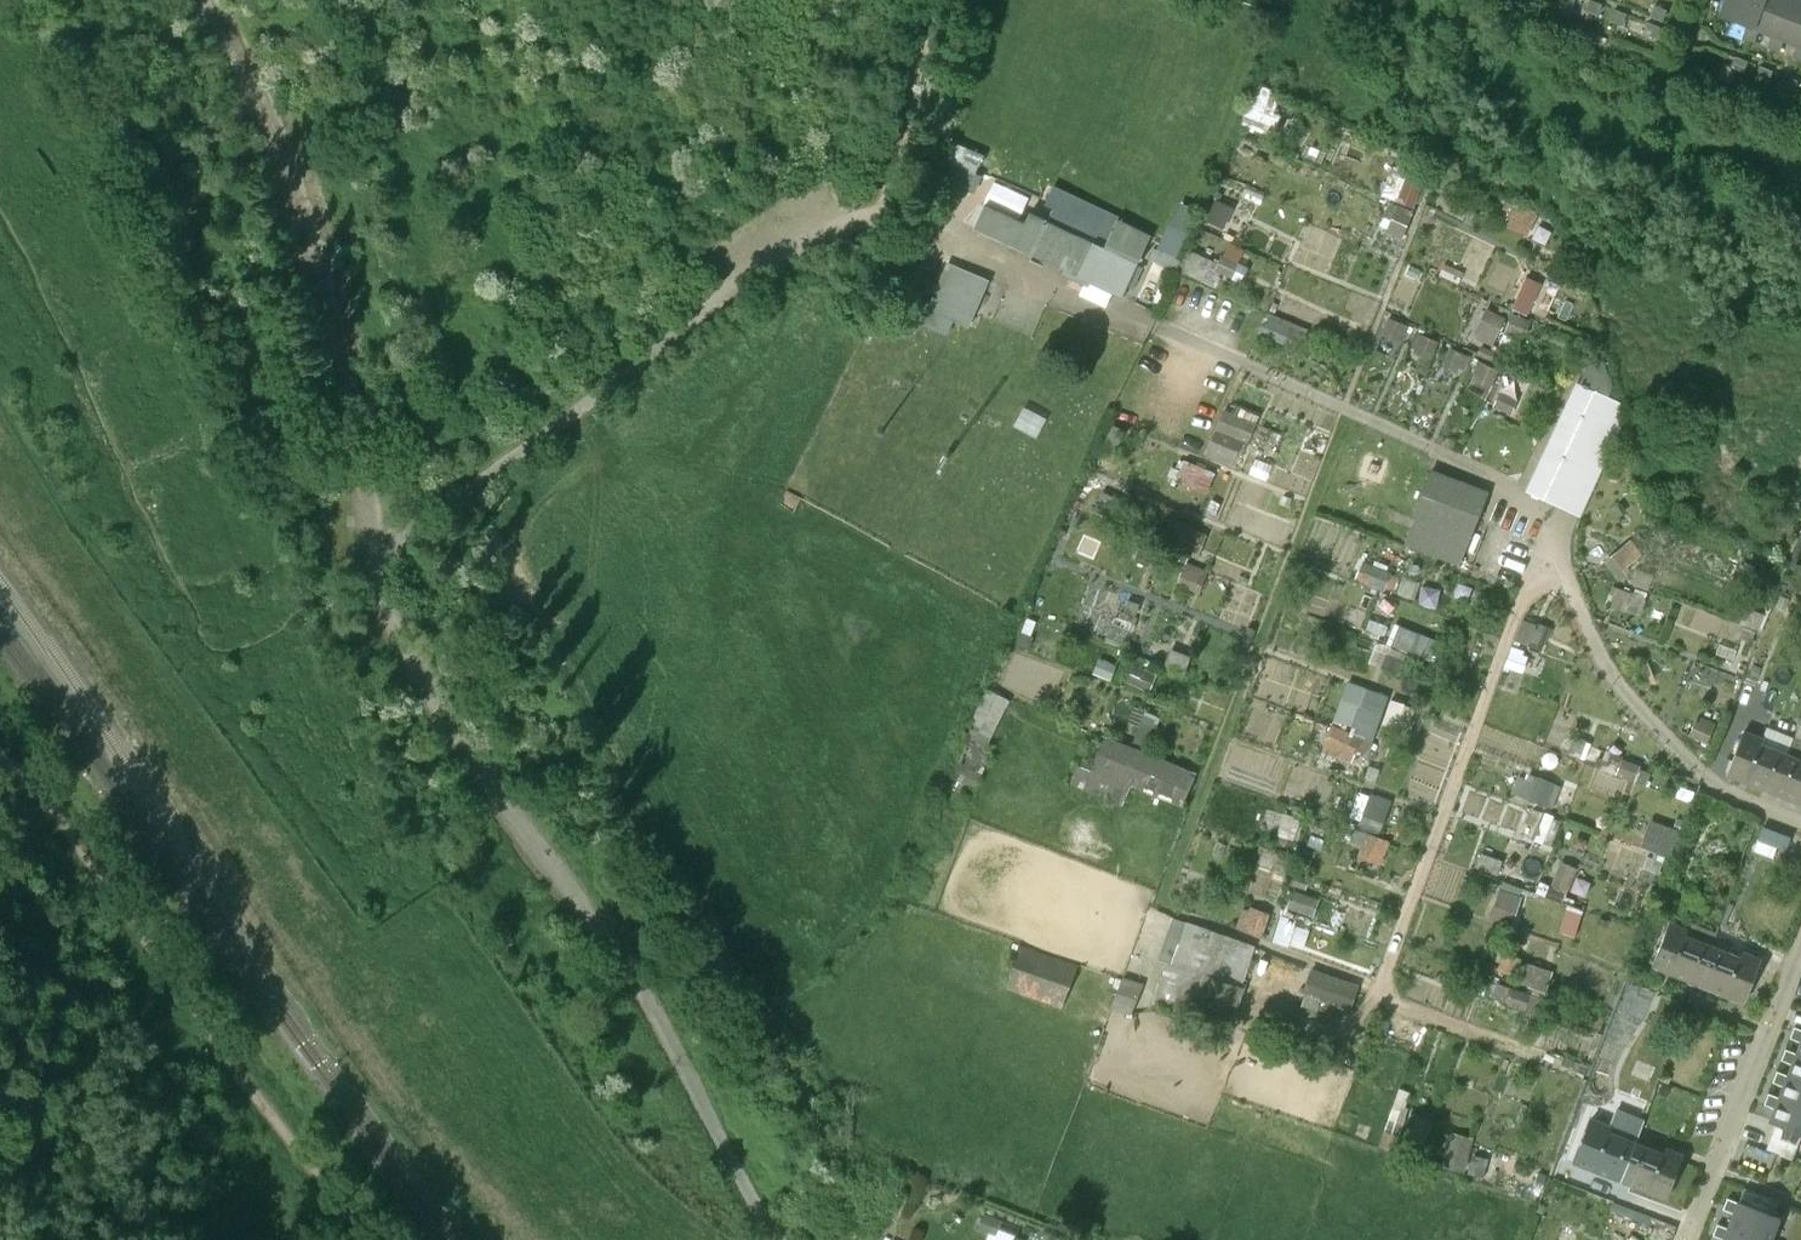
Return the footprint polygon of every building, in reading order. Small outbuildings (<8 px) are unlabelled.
[(1597,0),(1589,0),(1586,9),(1596,13),(1601,1),(1597,0)] [(1720,12),(1745,22),(1758,27),(1771,33),(1782,37),(1796,43),(1800,45),(1800,0),(1725,0),(1720,12)] [(1665,8),(1655,4),(1651,14),(1661,18),(1665,8)] [(1625,11),(1613,6),(1609,18),(1621,22),(1625,11)] [(1658,24),(1649,20),(1644,31),(1654,35),(1658,24)] [(1758,27),(1745,22),(1741,34),(1753,39),(1758,27)] [(1782,37),(1771,33),(1767,44),(1777,49),(1782,37)] [(1796,43),(1792,54),(1800,58),(1800,45),(1796,43)] [(1745,58),(1733,54),(1729,65),(1741,70),(1745,58)] [(1769,68),(1759,64),(1754,75),(1765,79),(1769,68)] [(1794,78),(1784,74),(1779,85),(1790,89),(1794,78)] [(1495,223),(1529,230),(1533,209),(1500,201),(1495,223)] [(1111,230),(1055,204),(1047,221),(1032,252),(1123,295),(1151,236),(1116,219),(1111,230)] [(1391,204),(1383,229),(1402,234),(1409,209),(1391,204)] [(1024,223),(985,205),(975,226),(1032,252),(1047,221),(1029,213),(1024,223)] [(1171,265),(1187,218),(1165,211),(1150,258),(1171,265)] [(1227,274),(1243,249),(1229,241),(1213,266),(1227,274)] [(989,280),(947,263),(921,324),(947,335),(953,320),(970,326),(989,280)] [(1520,336),(1539,280),(1523,275),(1504,330),(1520,336)] [(1483,305),(1469,332),(1489,343),(1504,316),(1483,305)] [(1264,309),(1255,331),(1294,347),(1304,326),(1264,309)] [(1402,339),(1406,324),(1390,320),(1386,335),(1402,339)] [(1450,350),(1448,368),(1464,370),(1466,352),(1450,350)] [(1472,379),(1488,384),(1493,368),(1477,363),(1472,379)] [(1516,416),(1526,392),(1500,382),(1491,406),(1516,416)] [(1628,412),(1575,389),(1527,496),(1580,520),(1628,412)] [(1229,463),(1235,439),(1246,442),(1252,417),(1215,408),(1203,457),(1229,463)] [(1178,464),(1174,484),(1205,489),(1208,469),(1178,464)] [(1486,499),(1433,478),(1407,544),(1460,565),(1486,499)] [(1606,606),(1639,610),(1642,593),(1608,589),(1606,606)] [(1522,617),(1514,636),(1532,643),(1539,624),(1522,617)] [(1374,638),(1367,661),(1407,673),(1419,631),(1397,625),(1391,643),(1374,638)] [(1507,646),(1502,665),(1520,670),(1525,651),(1507,646)] [(1754,657),(1741,691),(1750,694),(1764,661),(1754,657)] [(969,722),(992,731),(1006,696),(983,687),(969,722)] [(1799,724),(1786,718),(1781,732),(1794,736),(1799,724)] [(1799,724),(1794,736),(1793,740),(1800,743),(1800,718),(1799,724)] [(1761,739),(1743,732),(1727,773),(1773,791),(1787,755),(1759,744),(1761,739)] [(1193,771),(1102,734),(1089,767),(1130,783),(1179,804),(1193,771)] [(1566,753),(1580,756),(1583,739),(1569,736),(1566,753)] [(1793,740),(1788,755),(1787,755),(1773,791),(1800,801),(1800,743),(1793,740)] [(1635,778),(1641,766),(1619,757),(1614,768),(1635,778)] [(1122,803),(1130,783),(1089,767),(1077,762),(1069,782),(1122,803)] [(1556,806),(1562,783),(1523,773),(1517,795),(1556,806)] [(1380,829),(1389,796),(1366,790),(1357,823),(1380,829)] [(1714,799),(1705,796),(1703,800),(1712,804),(1714,799)] [(1758,824),(1751,849),(1776,855),(1782,830),(1758,824)] [(1379,864),(1389,839),(1364,830),(1354,854),(1379,864)] [(1566,891),(1573,864),(1560,861),(1553,887),(1566,891)] [(1680,882),(1667,877),(1659,899),(1672,904),(1680,882)] [(1485,912),(1507,921),(1519,892),(1496,883),(1485,912)] [(1290,886),(1284,903),(1309,912),(1315,895),(1290,886)] [(1245,902),(1235,923),(1258,934),(1269,913),(1245,902)] [(1556,928),(1571,933),(1579,910),(1564,905),(1556,928)] [(1687,930),(1668,923),(1652,964),(1698,982),(1712,947),(1711,947),(1716,934),(1690,923),(1687,930)] [(1183,924),(1171,964),(1242,986),(1255,946),(1183,924)] [(1005,988),(1062,1008),(1077,966),(1021,946),(1005,988)] [(1739,958),(1712,947),(1698,982),(1744,1000),(1760,959),(1742,952),(1739,958)] [(1230,1028),(1242,986),(1171,964),(1165,963),(1152,1004),(1230,1028)] [(1301,991),(1350,1011),(1359,987),(1311,967),(1301,991)] [(1121,976),(1114,991),(1131,999),(1137,983),(1121,976)] [(1797,1053),(1788,1075),(1800,1080),(1800,1055),(1797,1053)] [(1635,1057),(1623,1089),(1643,1097),(1655,1065),(1635,1057)] [(1788,1075),(1780,1097),(1800,1105),(1800,1080),(1788,1075)] [(1780,1097),(1771,1120),(1800,1132),(1800,1105),(1780,1097)] [(1403,1141),(1419,1147),(1432,1118),(1416,1111),(1403,1141)] [(1610,1126),(1591,1119),(1575,1160),(1621,1178),(1635,1143),(1607,1132),(1610,1126)] [(1448,1132),(1441,1165),(1485,1174),(1492,1141),(1448,1132)] [(1662,1153),(1635,1143),(1621,1178),(1667,1196),(1683,1155),(1665,1148),(1662,1153)] [(1744,1187),(1739,1201),(1775,1215),(1780,1202),(1744,1187)] [(1739,1201),(1728,1227),(1760,1239),(1769,1239),(1779,1217),(1775,1215),(1739,1201)] [(1020,1214),(1003,1208),(999,1221),(987,1217),(980,1235),(994,1239),(1010,1239),(1020,1214)] [(1728,1227),(1723,1239),(1760,1239),(1728,1227)]
